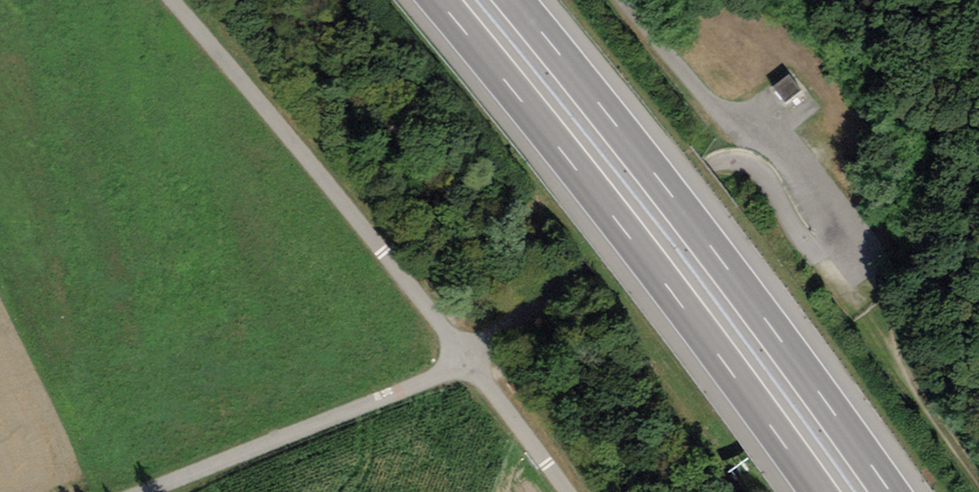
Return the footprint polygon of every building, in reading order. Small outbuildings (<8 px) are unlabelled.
[(800,93),(789,78),(773,90),(785,105),(800,93)]
